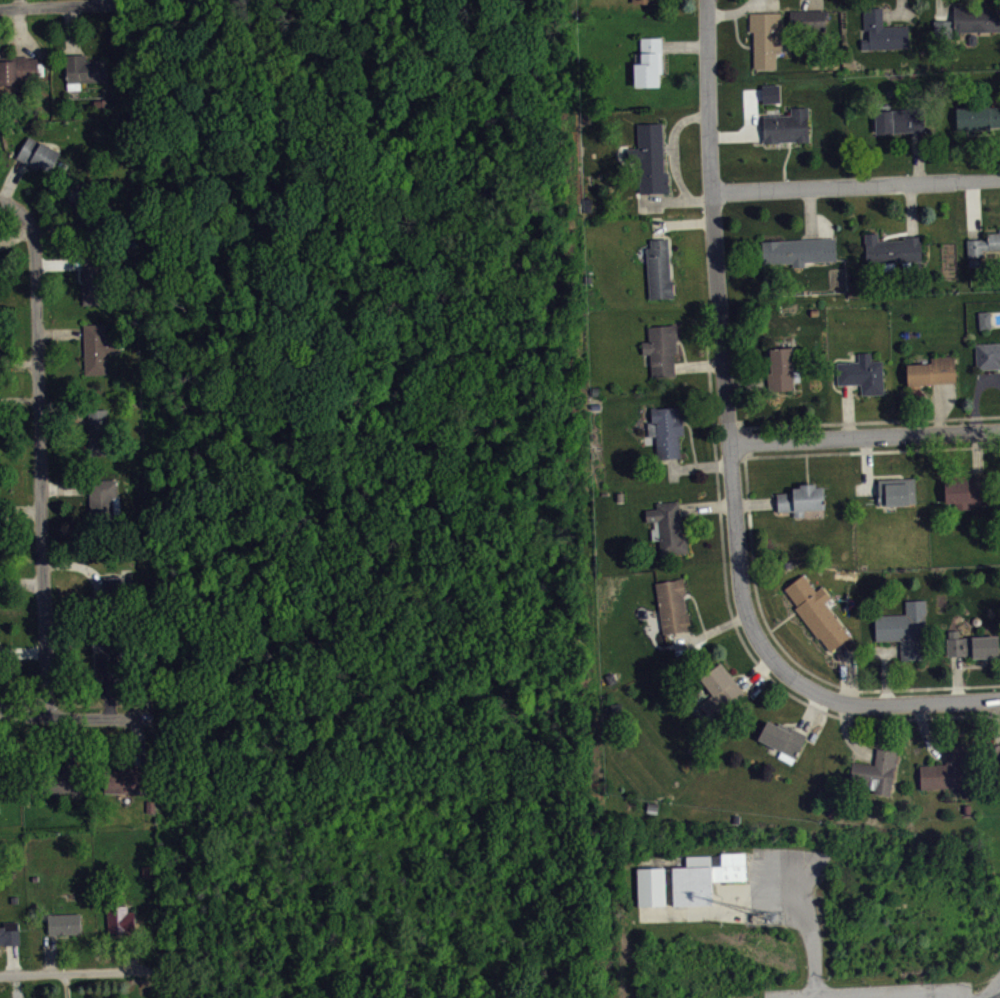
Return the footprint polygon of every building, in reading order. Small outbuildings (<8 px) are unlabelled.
[(661,8),(662,0),(635,0),(635,8),(661,8)] [(953,29),(999,30),(999,8),(986,8),(986,5),(953,4),(953,29)] [(863,29),(862,7),(882,7),(883,25),(908,25),(909,47),(861,48),(860,39),(869,38),(868,29),(863,29)] [(789,10),(790,24),(806,24),(806,27),(825,27),(825,9),(789,10)] [(749,12),(749,31),(753,31),(753,68),(775,67),(775,51),(780,51),(780,12),(749,12)] [(632,62),(633,85),(658,85),(658,73),(662,73),(661,37),(640,37),(640,52),(634,52),(634,62),(632,62)] [(64,55),(64,65),(66,65),(68,90),(82,89),(81,82),(107,81),(106,59),(86,61),(85,54),(64,55)] [(16,83),(19,84),(19,98),(32,98),(32,82),(39,81),(38,76),(44,76),(43,63),(38,63),(38,57),(29,58),(29,56),(0,57),(0,84),(16,83)] [(765,89),(765,108),(783,107),(782,89),(765,89)] [(957,130),(979,129),(978,126),(999,126),(999,106),(955,107),(957,130)] [(762,115),(763,143),(779,142),(779,141),(795,141),(808,140),(808,107),(790,107),(791,114),(762,115)] [(874,110),(875,133),(926,130),(924,107),(874,110)] [(639,193),(668,192),(668,172),(663,172),(661,122),(637,123),(638,148),(626,148),(627,159),(638,158),(639,193)] [(16,158),(28,136),(40,142),(41,141),(61,153),(50,172),(38,166),(36,170),(16,158)] [(83,179),(65,187),(70,203),(73,202),(81,226),(99,217),(83,179)] [(968,256),(983,255),(982,249),(999,249),(999,227),(999,232),(987,232),(987,238),(966,239),(968,256)] [(864,233),(866,263),(922,261),(920,235),(904,236),(904,239),(878,240),(877,232),(864,233)] [(645,247),(649,298),(673,297),(672,279),(670,279),(667,237),(650,239),(650,247),(645,247)] [(760,240),(762,263),(792,262),(792,267),(804,266),(804,261),(836,260),(835,237),(760,240)] [(82,304),(108,304),(104,246),(80,246),(82,304)] [(978,311),(979,329),(991,328),(990,310),(978,311)] [(651,376),(649,354),(642,354),(641,341),(648,340),(647,326),(670,325),(670,323),(676,323),(677,340),(675,340),(676,352),(673,353),(675,375),(651,376)] [(83,324),(84,375),(108,374),(107,353),(120,352),(119,336),(106,336),(105,324),(83,324)] [(976,369),(999,368),(999,360),(999,342),(974,343),(976,369)] [(791,347),(792,371),(799,371),(800,380),(793,381),(794,390),(768,390),(765,348),(791,347)] [(836,362),(837,384),(860,383),(861,394),(883,393),(881,360),(871,361),(870,352),(858,352),(858,361),(836,362)] [(906,364),(908,392),(921,392),(920,384),(930,384),(930,382),(956,382),(954,355),(931,356),(931,362),(906,364)] [(680,456),(678,435),(683,434),(682,415),(680,415),(679,406),(657,408),(656,406),(650,406),(651,421),(646,422),(648,436),(655,436),(657,457),(680,456)] [(108,408),(88,409),(89,436),(87,436),(88,454),(110,454),(108,408)] [(945,502),(944,480),(966,479),(966,475),(984,474),(986,503),(970,504),(970,508),(954,509),(954,502),(945,502)] [(878,479),(879,504),(909,504),(909,503),(915,503),(914,478),(878,479)] [(118,497),(117,479),(88,480),(90,525),(114,524),(113,497),(118,497)] [(776,492),(778,511),(793,510),(793,516),(803,516),(803,509),(825,509),(823,486),(816,487),(816,483),(799,484),(800,488),(793,488),(793,492),(776,492)] [(645,509),(656,508),(656,502),(678,501),(679,515),(681,514),(685,552),(660,554),(659,539),(652,539),(651,528),(654,528),(653,521),(646,521),(645,509)] [(784,588),(797,605),(794,607),(818,638),(819,637),(830,651),(850,636),(824,602),(830,597),(821,585),(815,590),(803,573),(784,588)] [(102,576),(103,592),(92,593),(93,609),(124,608),(123,575),(102,576)] [(683,577),(686,594),(683,594),(686,612),(688,612),(691,630),(663,635),(655,582),(683,577)] [(875,641),(899,640),(900,659),(921,658),(920,640),(925,639),(924,615),(926,615),(925,599),(905,600),(905,613),(874,614),(875,641)] [(946,638),(947,656),(972,655),(972,658),(999,657),(998,635),(959,637),(958,630),(948,630),(948,638),(946,638)] [(92,641),(92,653),(98,653),(98,674),(117,673),(117,634),(98,634),(98,641),(92,641)] [(721,662),(699,678),(712,694),(698,704),(709,720),(727,707),(725,704),(742,690),(721,662)] [(767,719),(757,739),(780,750),(777,757),(791,764),(807,734),(791,726),(790,727),(778,721),(776,724),(767,719)] [(919,764),(920,788),(964,787),(962,740),(944,741),(945,763),(919,764)] [(989,744),(999,743),(999,760),(990,760),(989,744)] [(877,747),(874,764),(852,761),(849,784),(873,788),(873,793),(890,796),(897,750),(877,747)] [(146,768),(146,793),(104,792),(106,770),(120,771),(120,767),(146,768)] [(61,768),(61,772),(51,771),(49,793),(84,795),(85,769),(61,768)] [(671,867),(672,904),(712,903),(712,880),(746,879),(744,852),(720,852),(721,855),(685,855),(685,866),(671,867)] [(637,868),(638,905),(665,905),(664,867),(637,868)] [(127,905),(107,906),(108,933),(136,932),(135,911),(127,911),(127,905)] [(79,913),(79,933),(49,934),(48,914),(79,913)] [(3,943),(3,945),(19,945),(19,929),(5,930),(5,926),(0,926),(0,943),(3,943)]
